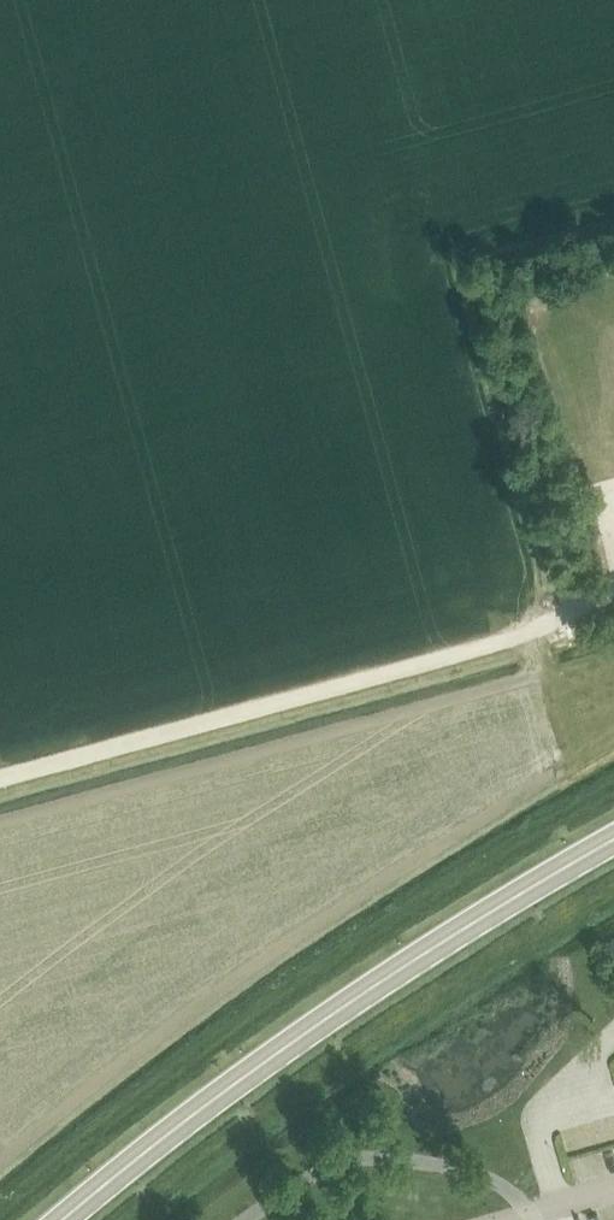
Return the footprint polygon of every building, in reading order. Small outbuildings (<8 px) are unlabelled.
[(613,498),(613,485),(600,488),(603,500),(613,498)]
